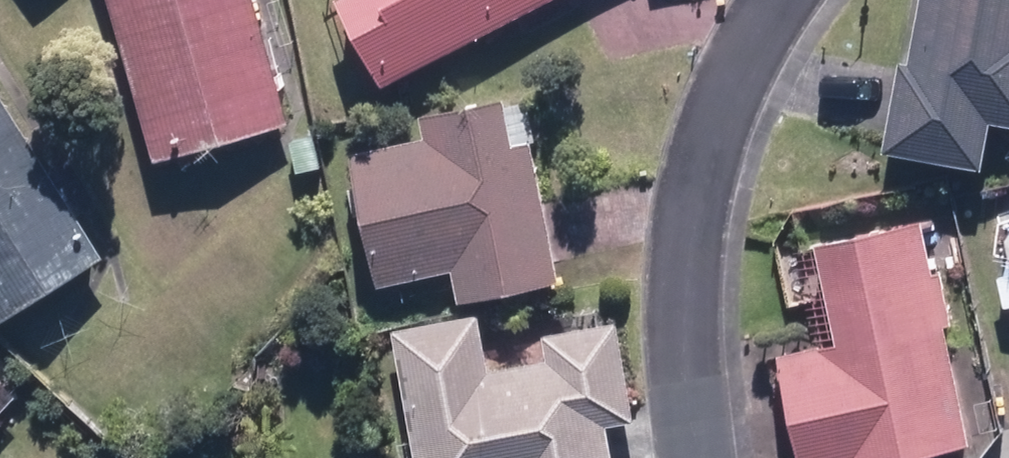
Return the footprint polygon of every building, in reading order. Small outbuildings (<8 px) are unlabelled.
[(165,156),(297,119),(264,0),(121,0),(165,156)] [(391,79),(548,0),(350,0),(391,79)] [(900,146),(992,162),(1000,114),(1008,116),(1008,0),(926,0),(900,146)] [(0,72),(0,300),(9,314),(111,249),(0,72)] [(465,295),(566,274),(538,137),(523,140),(513,95),(432,112),(435,129),(359,145),(387,280),(459,265),(465,295)] [(926,215),(825,237),(846,333),(786,347),(811,457),(875,457),(975,436),(926,215)] [(615,422),(640,417),(623,317),(547,330),(551,355),(494,364),(485,310),(398,325),(421,457),(621,457),(615,422)] [(27,389),(0,364),(0,418),(27,389)]
